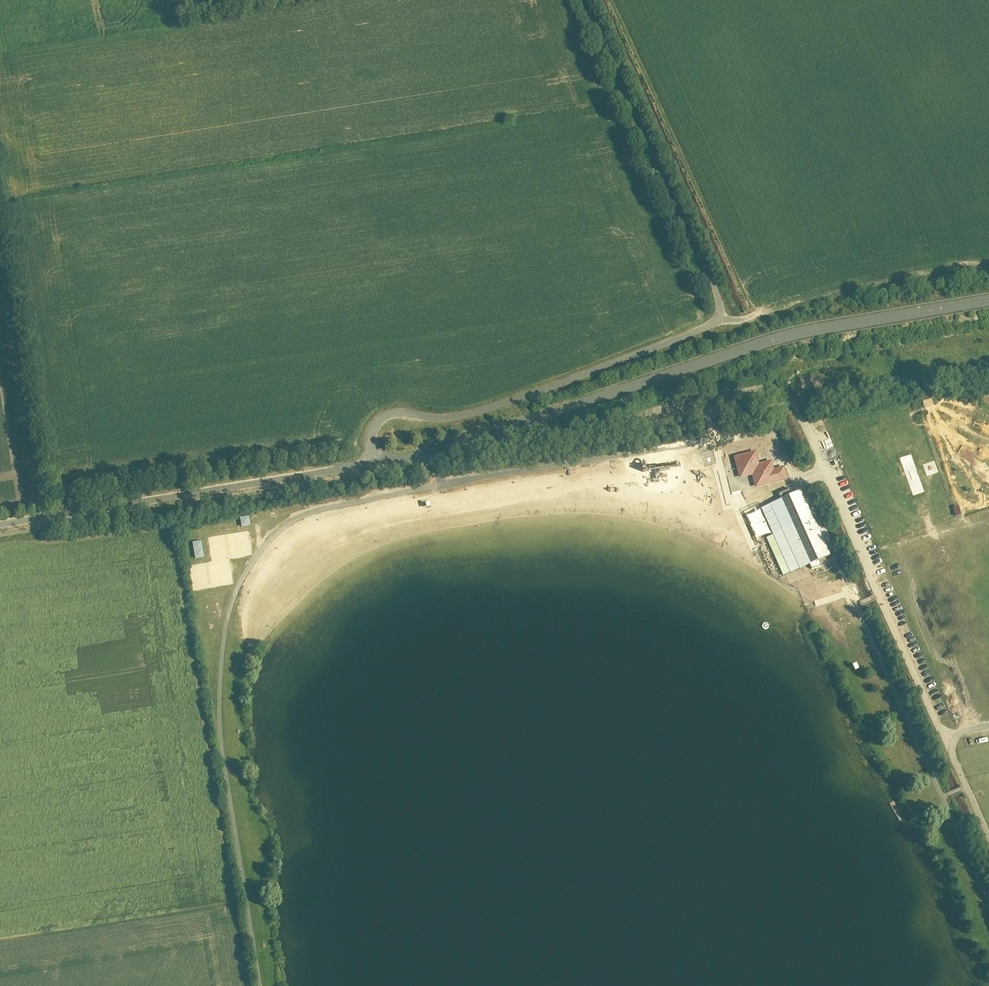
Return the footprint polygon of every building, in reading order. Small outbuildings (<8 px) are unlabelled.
[(761,465),(758,452),(735,458),(741,481),(753,478),(757,492),(791,482),(787,468),(774,471),(772,463),(761,465)] [(958,516),(965,514),(963,506),(956,507),(958,516)] [(244,518),(245,526),(254,525),(252,516),(244,518)] [(829,560),(812,521),(778,536),(794,575),(829,560)] [(196,542),(199,559),(208,557),(205,541),(196,542)]
